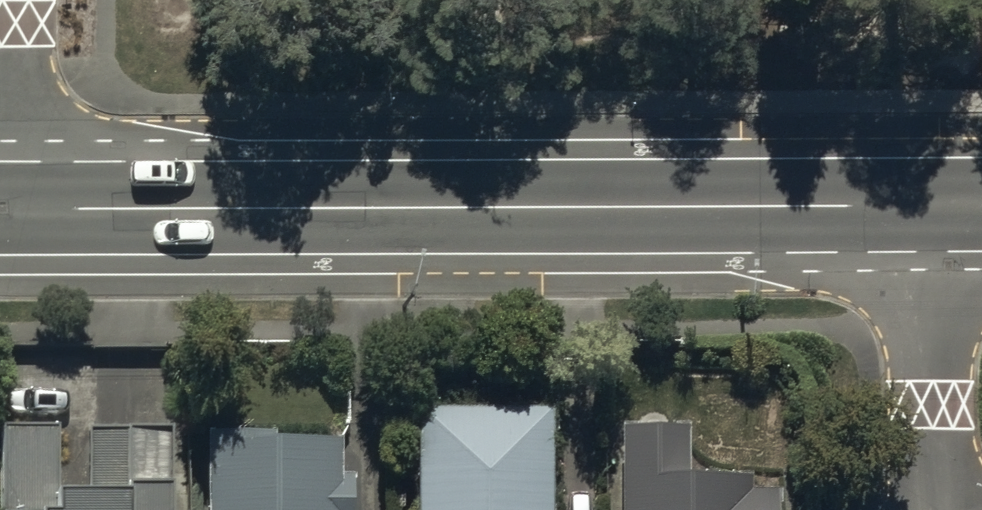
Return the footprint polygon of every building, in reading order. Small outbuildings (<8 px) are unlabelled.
[(412,416),(412,509),(548,509),(548,417),(412,416)] [(0,427),(0,509),(170,509),(170,428),(81,428),(81,495),(54,495),(54,427),(0,427)] [(618,432),(617,509),(772,509),(772,500),(749,500),(749,484),(684,484),(684,432),(618,432)] [(200,439),(200,509),(346,509),(346,482),(334,482),(333,446),(267,447),(267,437),(200,439)]
